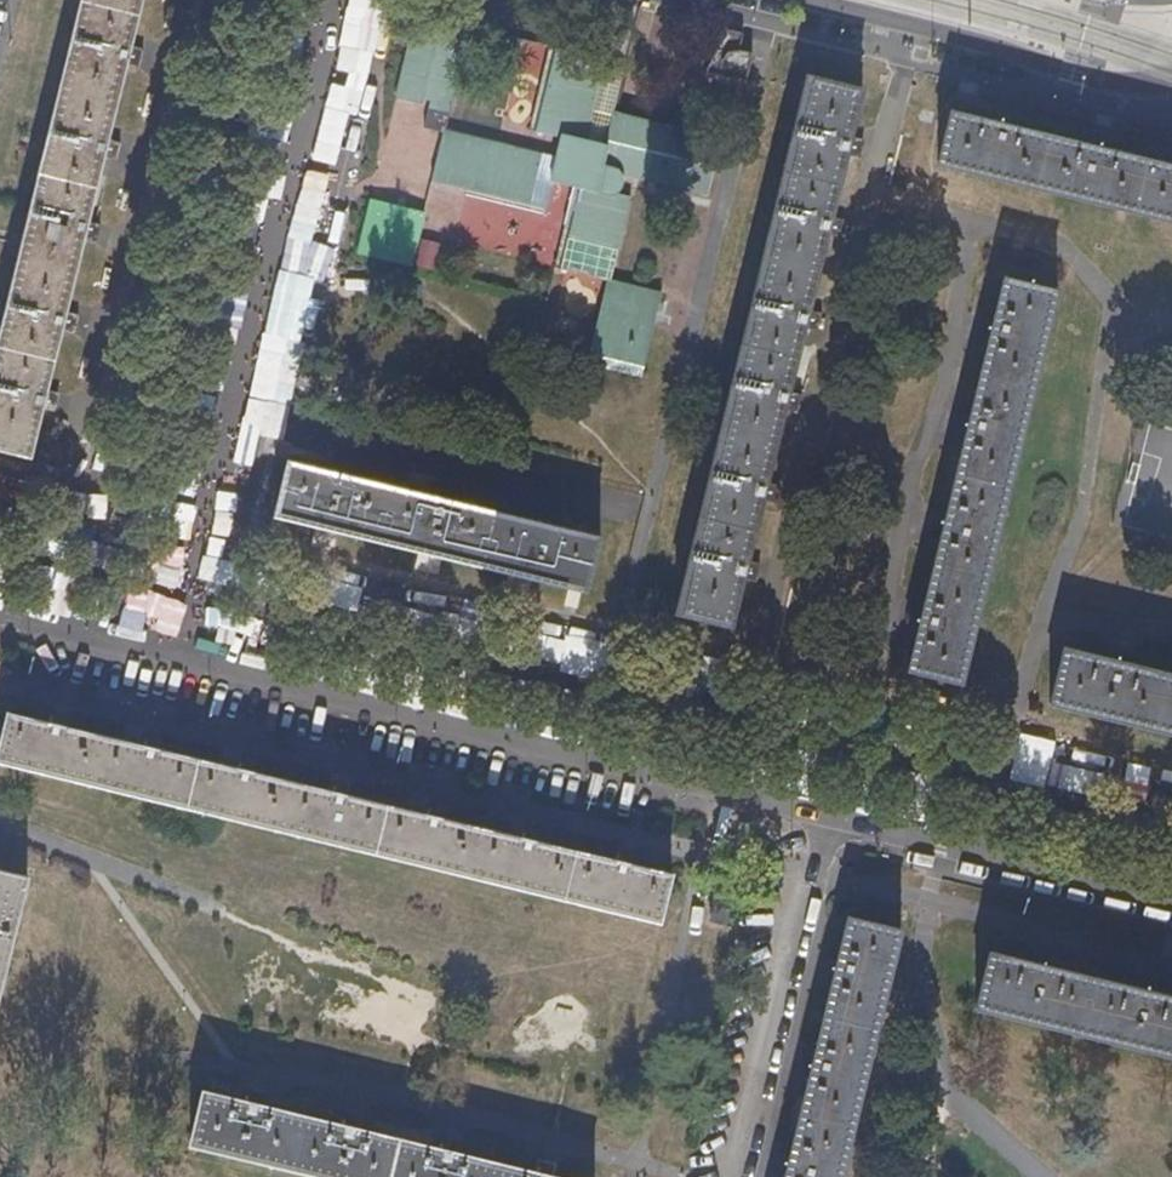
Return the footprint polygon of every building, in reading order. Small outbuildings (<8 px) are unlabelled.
[(123,66),(128,47),(139,0),(80,0),(0,328),(0,451),(29,458),(40,410),(45,390),(60,332),(64,314),(81,241),(85,224),(101,161),(105,142),(123,66)] [(445,125),(470,23),(414,9),(395,91),(419,97),(423,90),(431,93),(424,121),(445,125)] [(726,47),(714,43),(718,26),(691,20),(681,65),(720,75),(726,47)] [(512,70),(536,75),(542,44),(518,39),(512,70)] [(707,191),(720,135),(683,125),(612,107),(612,112),(593,106),(606,56),(553,43),(534,125),(565,134),(561,153),(445,125),(431,177),(467,186),(546,206),(551,180),(571,184),(552,262),(604,274),(609,275),(628,194),(616,190),(623,183),(625,176),(622,169),(707,191)] [(136,69),(140,51),(128,47),(123,66),(136,69)] [(789,394),(807,319),(811,300),(827,235),(831,215),(847,149),(852,130),(861,90),(805,75),(674,613),(734,627),(744,587),(748,567),(764,499),(769,479),(785,413),(789,394)] [(1015,128),(1017,113),(1000,110),(994,123),(1015,128)] [(1110,150),(1089,145),(1015,128),(994,123),(949,112),(936,165),(1171,222),(1171,165),(1110,150)] [(859,151),(864,132),(852,130),(847,149),(859,152),(859,151)] [(1110,150),(1112,138),(1091,132),(1089,145),(1110,150)] [(114,163),(118,144),(105,142),(101,161),(114,163)] [(412,261),(424,207),(404,202),(403,208),(393,206),(395,200),(369,194),(356,247),(382,254),(384,250),(392,252),(391,256),(412,261)] [(839,237),(844,218),(831,215),(827,235),(839,237)] [(94,245),(97,227),(85,224),(81,241),(94,245)] [(423,238),(416,264),(436,269),(443,244),(423,238)] [(638,374),(658,288),(609,275),(604,274),(584,361),(638,374)] [(961,681),(1054,292),(1001,279),(994,312),(989,331),(972,405),(967,424),(948,504),(943,524),(924,605),(919,625),(909,668),(961,681)] [(818,322),(823,304),(811,300),(807,319),(818,322)] [(989,331),(994,312),(979,308),(974,328),(989,331)] [(72,335),(76,317),(64,314),(60,332),(72,335)] [(54,413),(58,394),(45,390),(40,410),(54,413)] [(797,415),(802,395),(789,394),(785,413),(797,415)] [(967,424),(972,405),(957,402),(952,421),(967,424)] [(350,475),(352,462),(329,457),(327,469),(350,475)] [(534,518),(451,499),(428,493),(350,475),(327,469),(288,461),(274,515),(584,592),(599,534),(556,524),(534,518)] [(777,501),(781,481),(769,479),(764,499),(777,501)] [(451,499),(453,486),(431,481),(428,493),(451,499)] [(943,524),(948,504),(933,501),(929,519),(943,524)] [(556,524),(558,512),(536,506),(534,518),(556,524)] [(755,589),(760,570),(748,567),(744,587),(755,589)] [(919,625),(924,605),(909,602),(904,622),(919,625)] [(1127,665),(1130,650),(1107,644),(1104,658),(1127,665)] [(1127,665),(1104,658),(1062,648),(1049,704),(1171,733),(1171,675),(1127,665)] [(69,728),(71,716),(52,711),(49,723),(69,728)] [(443,819),(425,814),(347,795),(328,790),(255,772),(235,768),(161,751),(142,747),(69,728),(49,723),(7,713),(0,745),(0,762),(658,920),(670,873),(627,863),(611,859),(535,841),(518,836),(443,819)] [(161,751),(164,737),(144,733),(142,747),(161,751)] [(255,772),(257,761),(239,756),(235,768),(255,772)] [(347,795),(350,783),(331,778),(328,790),(347,795)] [(443,819),(447,806),(430,801),(425,814),(443,819)] [(535,841),(538,828),(522,824),(518,836),(535,841)] [(627,863),(629,850),(614,846),(611,859),(627,863)] [(26,874),(0,868),(0,984),(26,874)] [(734,924),(739,899),(715,895),(709,919),(734,924)] [(901,929),(847,916),(836,960),(832,978),(813,1054),(808,1075),(788,1154),(784,1173),(783,1176),(840,1176),(901,929)] [(1054,967),(1057,953),(1036,947),(1032,961),(1054,967)] [(1157,990),(1133,984),(1054,967),(1032,961),(988,951),(975,1008),(1171,1055),(1171,994),(1157,990)] [(832,978),(836,960),(823,956),(819,974),(832,978)] [(1157,990),(1159,977),(1134,973),(1133,984),(1157,990)] [(808,1075),(813,1054),(800,1052),(795,1072),(808,1075)] [(299,1167),(327,1173),(349,1176),(604,1176),(607,1160),(263,1095),(205,1084),(195,1137),(231,1144),(229,1154),(261,1160),(299,1167)] [(784,1173),(788,1154),(776,1151),(770,1171),(784,1173)]
